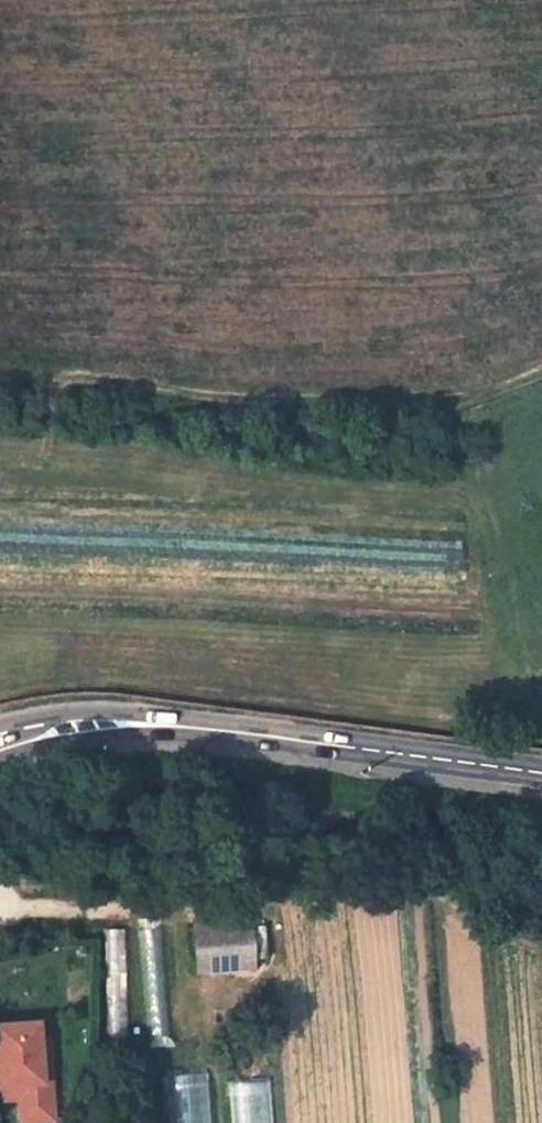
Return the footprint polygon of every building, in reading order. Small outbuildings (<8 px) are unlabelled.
[(247,921),(192,926),(196,970),(252,965),(247,921)] [(0,1028),(0,1089),(2,1089),(16,1087),(18,1102),(20,1122),(48,1122),(53,1122),(46,1061),(37,1062),(34,1041),(32,1024),(0,1028)] [(43,1039),(34,1041),(37,1062),(46,1061),(43,1039)] [(270,1075),(235,1076),(238,1122),(272,1122),(270,1075)] [(178,1122),(213,1122),(211,1078),(175,1080),(178,1122)] [(16,1087),(2,1089),(4,1104),(18,1102),(16,1087)]
